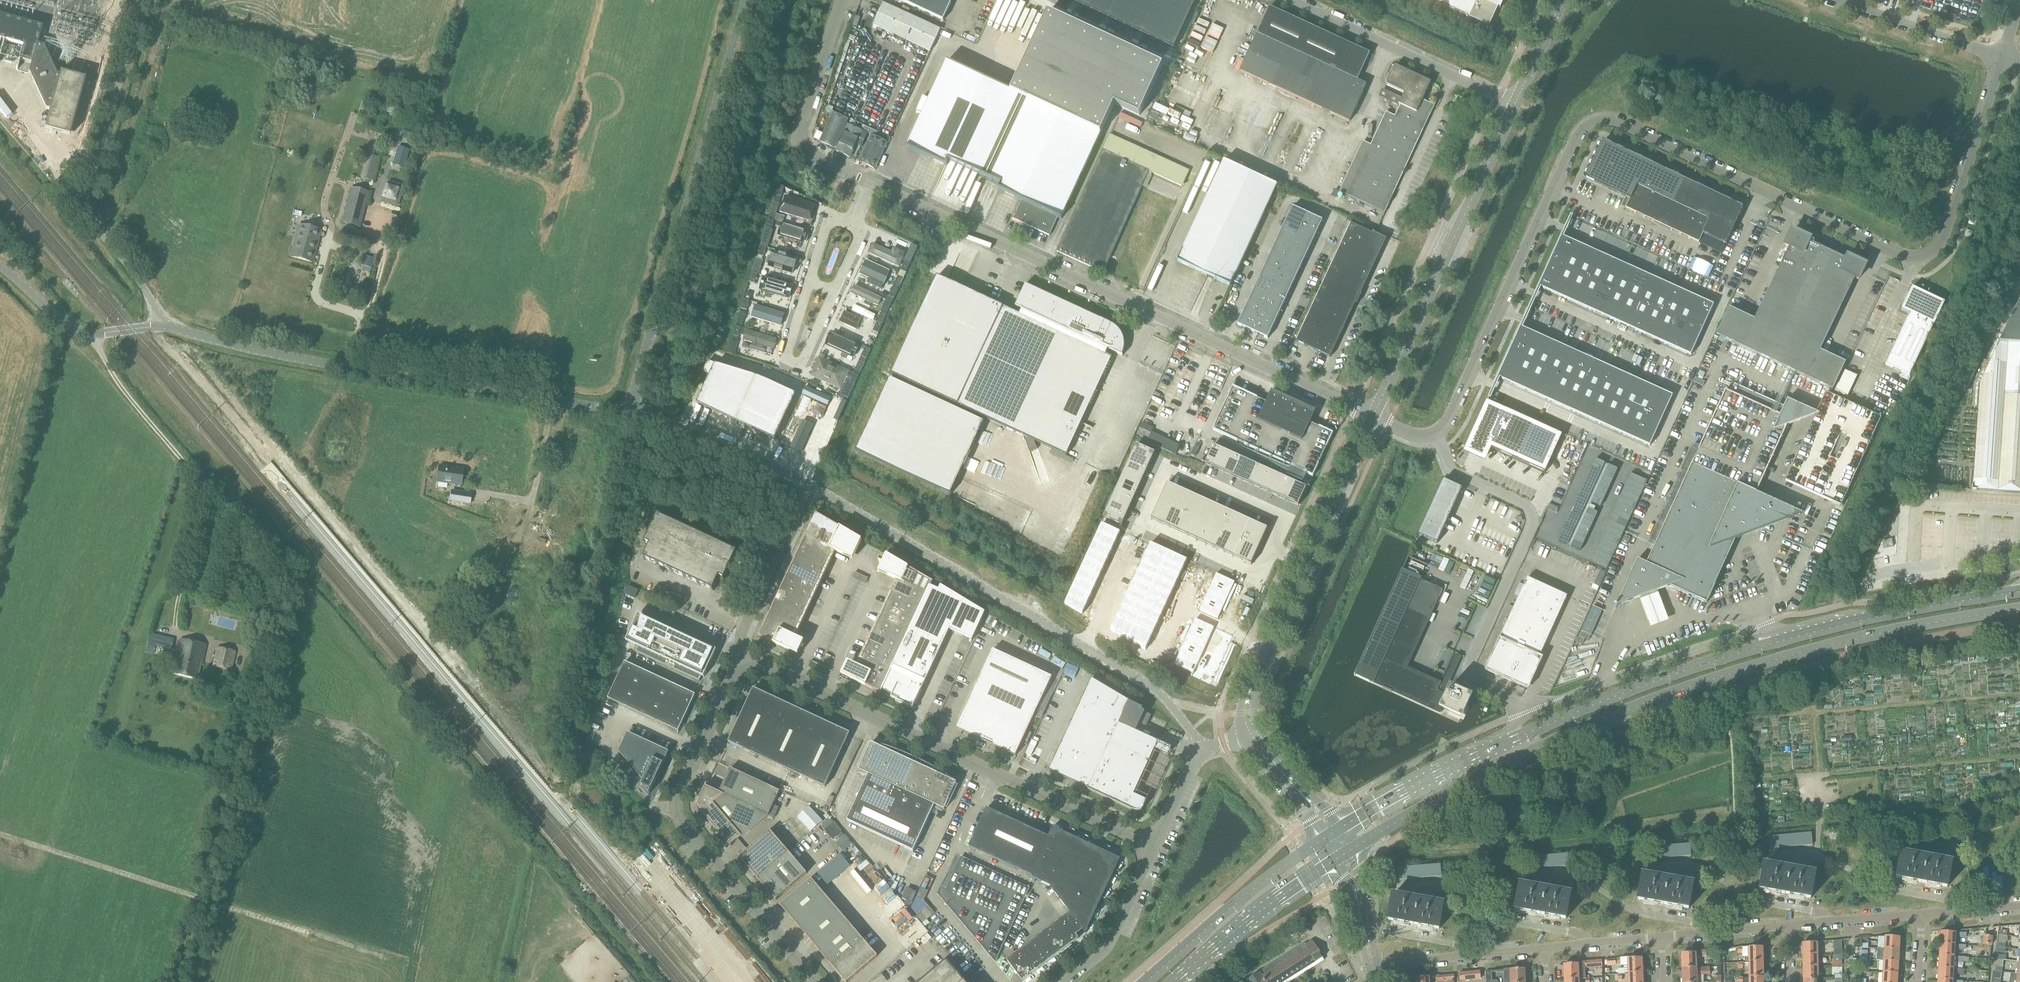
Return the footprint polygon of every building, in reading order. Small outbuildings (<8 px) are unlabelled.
[(943,20),(953,0),(900,0),(943,20)] [(1076,3),(1092,10),(1097,0),(1077,0),(1076,3)] [(1092,10),(1108,18),(1117,0),(1097,0),(1092,10)] [(1108,18),(1125,25),(1136,0),(1117,0),(1108,18)] [(1125,25),(1141,33),(1156,0),(1136,0),(1125,25)] [(1141,33),(1157,41),(1173,7),(1157,0),(1156,0),(1141,33)] [(1173,7),(1189,15),(1196,0),(1176,0),(1173,7)] [(1489,27),(1498,7),(1501,8),(1504,0),(1432,0),(1489,27)] [(874,25),(930,51),(941,29),(884,3),(874,25)] [(1173,7),(1157,41),(1174,48),(1189,15),(1173,7)] [(1367,85),(1358,81),(1370,53),(1270,7),(1257,34),(1240,71),(1350,122),(1367,85)] [(913,134),(907,147),(946,166),(949,160),(972,171),(1001,184),(999,190),(1022,201),(1013,219),(1050,236),(1058,218),(1061,219),(1100,133),(1101,133),(1115,104),(1140,116),(1163,66),(1048,12),(1011,91),(947,62),(913,134)] [(37,45),(42,27),(0,15),(0,39),(4,40),(24,46),(20,60),(32,63),(30,73),(46,109),(55,112),(51,128),(66,132),(80,80),(64,76),(64,77),(57,75),(44,47),(37,45)] [(1371,145),(1364,142),(1340,192),(1385,213),(1434,106),(1422,100),(1431,82),(1395,66),(1386,85),(1404,94),(1402,99),(1381,89),(1378,96),(1400,107),(1395,117),(1386,112),(1371,145)] [(834,110),(821,106),(820,111),(832,115),(834,110)] [(835,114),(821,145),(834,152),(849,120),(835,114)] [(876,137),(889,143),(891,138),(870,128),(852,119),(849,125),(876,137)] [(847,127),(836,153),(852,160),(865,134),(850,128),(847,127)] [(1057,252),(1103,272),(1149,171),(1183,186),(1190,171),(1110,135),(1105,147),(1106,148),(1105,151),(1103,150),(1057,252)] [(875,171),(888,145),(872,137),(860,165),(875,171)] [(1603,141),(1585,178),(1626,197),(1624,202),(1628,204),(1626,209),(1699,243),(1703,234),(1726,245),(1736,222),(1738,223),(1740,218),(1739,217),(1743,208),(1693,184),(1686,181),(1687,180),(1677,176),(1671,173),(1670,173),(1603,141)] [(410,150),(399,146),(394,162),(405,165),(410,150)] [(364,179),(372,181),(379,157),(371,155),(364,179)] [(1230,286),(1277,185),(1225,161),(1178,261),(1230,286)] [(809,167),(802,164),(799,171),(806,174),(809,167)] [(78,166),(76,174),(84,176),(86,168),(78,166)] [(384,194),(382,202),(397,206),(398,206),(404,187),(388,182),(384,194)] [(782,197),(785,187),(779,185),(777,192),(776,195),(782,197)] [(359,227),(368,193),(351,189),(342,222),(359,227)] [(786,196),(780,214),(810,223),(816,205),(786,196)] [(1287,219),(1302,226),(1308,214),(1293,207),(1287,219)] [(1323,221),(1308,214),(1302,226),(1317,233),(1323,221)] [(769,218),(766,228),(772,230),(775,220),(769,218)] [(1297,237),(1302,226),(1287,219),(1282,230),(1297,237)] [(1385,239),(1375,234),(1351,223),(1296,341),(1331,357),(1385,239)] [(780,224),(777,235),(805,243),(808,232),(780,224)] [(313,262),(321,231),(299,225),(290,257),(313,262)] [(1312,244),(1317,233),(1302,226),(1297,237),(1312,244)] [(766,228),(763,237),(771,239),(773,230),(772,230),(766,228)] [(1276,242),(1291,249),(1297,237),(1282,230),(1276,242)] [(1858,280),(1865,265),(1848,257),(1846,260),(1808,242),(1810,239),(1792,231),(1785,245),(1789,247),(1781,263),(1814,278),(1822,263),(1855,278),(1858,280)] [(1312,244),(1297,237),(1291,249),(1306,256),(1312,244)] [(1552,259),(1551,262),(1564,268),(1575,242),(1563,237),(1553,259),(1552,259)] [(1276,242),(1271,254),(1286,261),(1291,249),(1276,242)] [(1564,268),(1576,273),(1588,248),(1575,242),(1564,268)] [(873,244),(869,253),(900,267),(904,258),(899,256),(901,251),(893,248),(891,253),(873,244)] [(766,247),(761,245),(758,255),(763,257),(766,247)] [(1589,279),(1600,254),(1588,248),(1576,273),(1589,279)] [(1301,268),(1306,256),(1291,249),(1286,261),(1301,268)] [(772,251),(767,267),(793,275),(798,258),(772,251)] [(1265,266),(1280,273),(1286,261),(1271,254),(1265,266)] [(1589,279),(1601,285),(1613,259),(1600,254),(1589,279)] [(372,269),(375,260),(364,256),(361,265),(372,269)] [(1614,290),(1625,265),(1613,259),(1601,285),(1614,290)] [(884,285),(890,271),(866,260),(859,274),(884,285)] [(906,273),(911,264),(905,261),(901,270),(906,273)] [(1301,268),(1286,261),(1280,273),(1295,280),(1301,268)] [(1552,292),(1564,268),(1551,262),(1549,264),(1550,265),(1540,287),(1552,292)] [(1781,263),(1770,287),(1803,302),(1807,295),(1814,278),(1781,263)] [(1814,278),(1807,295),(1839,310),(1855,278),(1822,263),(1814,278)] [(1614,290),(1626,296),(1638,271),(1625,265),(1614,290)] [(1260,278),(1275,285),(1280,273),(1265,266),(1260,278)] [(1552,292),(1563,297),(1565,298),(1576,273),(1564,268),(1552,292)] [(1650,277),(1638,271),(1626,296),(1639,302),(1650,277)] [(755,284),(758,274),(752,272),(749,282),(755,284)] [(1290,292),(1295,280),(1280,273),(1275,285),(1290,292)] [(1565,298),(1576,303),(1577,304),(1589,279),(1576,273),(1565,298)] [(937,276),(891,375),(976,414),(1030,439),(1048,447),(1067,456),(1112,357),(1106,354),(1108,350),(1108,349),(1117,353),(1122,356),(1123,354),(1123,353),(1124,352),(1124,351),(1124,350),(1124,348),(1125,347),(1125,346),(1125,345),(1125,343),(1124,342),(1124,341),(1124,340),(1124,339),(1123,337),(1123,336),(1122,335),(1122,334),(1121,333),(1120,332),(1120,331),(1119,330),(1118,329),(1117,328),(1116,327),(1115,326),(1114,326),(1113,325),(1112,325),(1026,285),(1016,306),(1023,309),(1020,315),(994,303),(962,288),(947,281),(937,276)] [(1663,282),(1650,277),(1639,302),(1652,307),(1663,282)] [(763,278),(759,291),(789,300),(793,287),(763,278)] [(1269,296),(1275,285),(1260,278),(1254,289),(1269,296)] [(1590,310),(1601,285),(1589,279),(1577,304),(1588,309),(1590,310)] [(1652,307),(1664,313),(1676,288),(1663,282),(1652,307)] [(850,293),(878,306),(881,298),(854,285),(850,293)] [(1290,292),(1275,285),(1269,296),(1284,303),(1290,292)] [(1603,315),(1614,290),(1601,285),(1590,310),(1601,315),(1603,315)] [(889,296),(894,299),(899,290),(893,287),(889,296)] [(1770,287),(1762,304),(1795,319),(1803,302),(1770,287)] [(1934,325),(1944,303),(1927,294),(1926,296),(1920,293),(1921,292),(1912,287),(1901,310),(1909,314),(1885,365),(1909,376),(1933,325),(1934,325)] [(1664,313),(1677,319),(1688,294),(1676,288),(1664,313)] [(1249,301),(1264,308),(1269,296),(1254,289),(1249,301)] [(1615,321),(1626,296),(1614,290),(1603,315),(1614,320),(1615,321)] [(1701,300),(1688,294),(1677,319),(1689,324),(1701,300)] [(1803,302),(1795,319),(1828,335),(1839,310),(1807,295),(1803,302)] [(1279,315),(1284,303),(1269,296),(1264,308),(1279,315)] [(1628,327),(1639,302),(1626,296),(1615,321),(1626,326),(1628,327)] [(747,310),(750,301),(744,299),(741,309),(747,310)] [(1972,490),(2019,493),(2019,299),(1998,343),(1999,343),(1979,384),(1972,490)] [(1701,300),(1689,324),(1704,331),(1715,306),(1701,300)] [(1243,313),(1258,320),(1264,308),(1249,301),(1243,313)] [(1639,332),(1640,332),(1652,307),(1639,302),(1628,327),(1639,332)] [(1762,304),(1754,320),(1787,335),(1795,319),(1762,304)] [(754,305),(751,318),(781,327),(785,314),(754,305)] [(1664,313),(1652,307),(1640,332),(1651,337),(1653,338),(1664,313)] [(1279,315),(1264,308),(1258,320),(1273,327),(1279,315)] [(1729,308),(1716,335),(1774,363),(1787,335),(1754,320),(1729,308)] [(840,323),(856,330),(861,318),(845,311),(840,323)] [(881,312),(877,322),(883,324),(887,315),(881,312)] [(1238,325),(1253,332),(1258,320),(1243,313),(1238,325)] [(1664,313),(1653,338),(1664,343),(1665,344),(1677,319),(1664,313)] [(1676,349),(1678,350),(1689,324),(1677,319),(1665,344),(1676,349)] [(1795,319),(1787,335),(1820,351),(1828,335),(1795,319)] [(1268,339),(1273,327),(1258,320),(1253,332),(1268,339)] [(879,334),(883,324),(877,322),(873,331),(879,334)] [(1692,356),(1704,331),(1689,324),(1678,350),(1692,356)] [(739,335),(742,327),(736,326),(733,335),(739,337),(739,335)] [(746,337),(748,329),(742,327),(739,335),(746,337)] [(1520,329),(1511,350),(1510,349),(1509,352),(1523,359),(1534,333),(1525,329),(1521,327),(1520,329)] [(773,350),(777,339),(748,331),(745,342),(773,350)] [(1536,334),(1534,333),(1523,359),(1535,364),(1547,339),(1536,334)] [(826,346),(854,358),(859,346),(831,334),(826,346)] [(1787,335),(1774,363),(1832,390),(1845,363),(1820,351),(1787,335)] [(1535,364),(1548,370),(1559,345),(1548,340),(1547,339),(1535,364)] [(1548,370),(1561,376),(1572,350),(1561,345),(1559,345),(1548,370)] [(871,350),(866,347),(864,350),(861,357),(867,359),(871,350)] [(1574,351),(1572,350),(1561,376),(1573,381),(1585,356),(1574,351)] [(1502,379),(1511,384),(1523,359),(1509,352),(1508,355),(1499,375),(1499,376),(1498,377),(1502,379)] [(1573,381),(1586,387),(1597,362),(1586,357),(1585,356),(1573,381)] [(810,376),(840,390),(849,371),(819,357),(810,376)] [(1535,364),(1523,359),(1511,384),(1513,384),(1524,389),(1535,364)] [(709,377),(697,404),(736,422),(757,377),(715,364),(708,361),(702,373),(709,377)] [(1597,362),(1586,387),(1598,393),(1610,367),(1599,362),(1597,362)] [(1535,364),(1524,389),(1526,390),(1537,395),(1548,370),(1535,364)] [(1611,368),(1610,367),(1598,393),(1611,398),(1622,373),(1611,368)] [(1549,401),(1561,376),(1548,370),(1537,395),(1538,396),(1549,401)] [(860,375),(851,371),(839,397),(848,401),(855,384),(860,375)] [(1611,398),(1623,404),(1635,379),(1624,374),(1622,373),(1611,398)] [(1562,406),(1573,381),(1561,376),(1549,401),(1551,401),(1562,406)] [(757,377),(736,422),(776,440),(797,394),(767,381),(757,377)] [(890,378),(856,451),(950,495),(984,422),(890,378)] [(1623,404),(1636,410),(1647,384),(1637,380),(1635,379),(1623,404)] [(1586,387),(1573,381),(1562,406),(1563,407),(1574,412),(1586,387)] [(1787,426),(1818,414),(1818,413),(1787,400),(1784,406),(1734,384),(1730,393),(1725,391),(1647,563),(1638,559),(1617,606),(1670,586),(1706,603),(1735,540),(1803,514),(1756,493),(1787,426)] [(1649,385),(1647,384),(1636,410),(1649,415),(1660,390),(1649,385)] [(1233,386),(1213,430),(1313,476),(1333,433),(1311,423),(1316,411),(1272,391),(1267,402),(1233,386)] [(806,387),(802,394),(828,406),(831,398),(806,387)] [(1587,418),(1598,393),(1586,387),(1574,412),(1576,413),(1587,418)] [(1673,396),(1662,391),(1660,390),(1649,415),(1661,421),(1673,396)] [(1587,418),(1589,418),(1600,423),(1611,398),(1598,393),(1587,418)] [(801,396),(778,445),(796,454),(819,404),(801,396)] [(1611,398),(1600,423),(1601,424),(1612,429),(1623,404),(1611,398)] [(1471,438),(1467,445),(1488,455),(1491,448),(1545,473),(1562,435),(1508,410),(1501,407),(1487,401),(1477,422),(1470,438),(1471,438)] [(819,404),(796,454),(814,462),(837,412),(819,404)] [(1625,435),(1636,410),(1623,404),(1612,429),(1614,430),(1625,435)] [(1625,435),(1626,435),(1637,440),(1649,415),(1636,410),(1625,435)] [(1650,446),(1661,421),(1649,415),(1637,440),(1639,441),(1650,446)] [(1154,428),(1142,423),(1137,434),(1149,439),(1154,428)] [(761,444),(764,438),(758,436),(755,442),(761,444)] [(1137,445),(1133,454),(1151,462),(1155,453),(1137,445)] [(1214,446),(1206,464),(1215,468),(1223,450),(1214,446)] [(1223,450),(1215,468),(1224,472),(1232,454),(1223,450)] [(1133,454),(1129,463),(1147,471),(1151,462),(1133,454)] [(1232,454),(1224,472),(1233,476),(1241,458),(1232,454)] [(1241,458),(1233,476),(1242,480),(1250,462),(1241,458)] [(1580,551),(1598,513),(1594,511),(1596,508),(1590,505),(1591,503),(1600,507),(1618,469),(1596,459),(1558,541),(1580,551)] [(1250,462),(1242,480),(1251,484),(1259,466),(1250,462)] [(1129,463),(1124,472),(1143,480),(1147,471),(1129,463)] [(439,466),(437,482),(461,485),(463,470),(439,466)] [(1259,466),(1251,484),(1260,488),(1268,470),(1259,466)] [(1268,470),(1260,488),(1269,492),(1278,474),(1268,470)] [(1124,472),(1120,481),(1139,490),(1143,480),(1124,472)] [(1628,479),(1644,486),(1647,481),(1631,473),(1628,479)] [(1278,474),(1269,492),(1278,497),(1287,479),(1278,474)] [(1287,479),(1278,497),(1288,501),(1296,483),(1287,479)] [(1644,486),(1628,479),(1625,485),(1642,492),(1644,486)] [(1444,480),(1438,494),(1456,502),(1462,489),(1444,480)] [(1120,481),(1116,490),(1134,499),(1139,490),(1120,481)] [(1168,483),(1160,501),(1169,505),(1177,487),(1168,483)] [(1296,483),(1288,501),(1296,505),(1299,506),(1307,488),(1304,486),(1304,487),(1296,483)] [(1642,492),(1625,485),(1623,491),(1639,498),(1642,492)] [(1177,487),(1169,505),(1178,510),(1186,491),(1177,487)] [(1116,490),(1112,499),(1130,508),(1134,499),(1116,490)] [(456,491),(454,502),(470,504),(472,493),(456,491)] [(1186,491),(1178,510),(1187,514),(1195,496),(1186,491)] [(1636,504),(1639,498),(1623,491),(1620,497),(1636,504)] [(1438,494),(1431,508),(1450,516),(1456,502),(1438,494)] [(1195,496),(1187,514),(1196,518),(1204,500),(1195,496)] [(1634,510),(1636,504),(1620,497),(1617,503),(1634,510)] [(1112,499),(1108,509),(1126,517),(1130,508),(1112,499)] [(1204,500),(1196,518),(1205,522),(1213,504),(1204,500)] [(1160,501),(1151,519),(1160,523),(1169,505),(1160,501)] [(1617,503),(1614,509),(1631,516),(1634,510),(1617,503)] [(1213,504),(1205,522),(1214,526),(1222,508),(1213,504)] [(1169,505),(1160,523),(1170,528),(1178,510),(1169,505)] [(1222,508),(1214,526),(1223,530),(1232,512),(1222,508)] [(1431,508),(1425,521),(1444,530),(1450,516),(1431,508)] [(1108,509),(1104,518),(1122,526),(1126,517),(1108,509)] [(1628,522),(1631,516),(1614,509),(1612,515),(1628,522)] [(1178,510),(1170,528),(1179,532),(1187,514),(1178,510)] [(1232,512),(1223,530),(1232,534),(1241,516),(1232,512)] [(853,560),(857,552),(862,541),(816,514),(806,537),(836,551),(844,556),(853,560)] [(1187,514),(1179,532),(1188,536),(1196,518),(1187,514)] [(725,580),(737,552),(658,515),(645,543),(646,544),(646,543),(651,545),(644,559),(713,591),(720,577),(725,580)] [(1609,520),(1625,528),(1628,522),(1612,515),(1609,520)] [(1241,516),(1232,534),(1242,539),(1250,520),(1241,516)] [(1196,518),(1188,536),(1197,540),(1205,522),(1196,518)] [(1250,520),(1242,539),(1260,547),(1268,529),(1265,527),(1250,520)] [(1606,526),(1623,534),(1625,528),(1609,520),(1606,526)] [(1425,521),(1419,535),(1437,544),(1444,530),(1425,521)] [(1205,522),(1197,540),(1206,544),(1214,526),(1205,522)] [(1102,524),(1098,533),(1116,542),(1121,532),(1102,524)] [(1214,526),(1206,544),(1215,548),(1223,530),(1214,526)] [(1623,534),(1606,526),(1604,532),(1620,540),(1623,534)] [(1223,530),(1215,548),(1224,552),(1232,534),(1223,530)] [(1601,538),(1617,546),(1620,540),(1604,532),(1601,538)] [(1098,533),(1093,542),(1112,551),(1116,542),(1098,533)] [(1232,534),(1224,552),(1233,557),(1242,539),(1232,534)] [(1627,545),(1630,537),(1625,535),(1622,543),(1627,545)] [(830,563),(836,551),(806,537),(800,549),(830,563)] [(1598,544),(1615,552),(1617,546),(1601,538),(1598,544)] [(1242,539),(1233,557),(1248,563),(1248,564),(1251,565),(1260,547),(1242,539)] [(1093,542),(1089,551),(1108,560),(1112,551),(1093,542)] [(1151,543),(1146,553),(1165,561),(1169,552),(1151,543)] [(1612,557),(1615,552),(1598,544),(1596,550),(1612,557)] [(824,576),(826,572),(830,563),(800,549),(794,562),(824,576)] [(1612,557),(1596,550),(1593,556),(1609,563),(1612,557)] [(1089,551),(1085,560),(1104,569),(1108,560),(1089,551)] [(1169,552),(1165,561),(1183,570),(1188,560),(1169,552)] [(1146,553),(1142,562),(1161,570),(1165,561),(1146,553)] [(883,564),(879,572),(897,580),(897,579),(927,594),(930,586),(933,582),(933,581),(932,582),(887,555),(884,561),(880,559),(879,562),(883,564)] [(1609,563),(1593,556),(1590,562),(1607,569),(1609,563)] [(1085,560),(1081,569),(1100,578),(1104,569),(1085,560)] [(1165,561),(1161,570),(1179,579),(1183,570),(1165,561)] [(818,588),(822,580),(824,576),(794,562),(788,574),(818,588)] [(1142,562),(1138,571),(1156,579),(1161,570),(1142,562)] [(1893,564),(1885,563),(1885,573),(1892,574),(1893,564)] [(1081,569),(1077,579),(1096,587),(1100,578),(1081,569)] [(1161,570),(1156,579),(1175,588),(1179,579),(1161,570)] [(1370,682),(1440,714),(1441,712),(1430,707),(1432,703),(1443,708),(1449,711),(1461,716),(1466,705),(1467,705),(1469,699),(1469,698),(1469,699),(1467,698),(1467,697),(1458,694),(1459,691),(1450,687),(1449,689),(1440,685),(1441,683),(1440,685),(1438,684),(1405,669),(1438,596),(1440,597),(1443,590),(1402,572),(1403,570),(1402,570),(1354,675),(1355,676),(1356,673),(1370,680),(1369,682),(1370,682)] [(1138,571),(1134,580),(1152,589),(1156,579),(1138,571)] [(1216,573),(1212,583),(1231,591),(1235,582),(1216,573)] [(813,601),(815,597),(818,588),(788,574),(783,587),(813,601)] [(1527,578),(1485,670),(1525,688),(1528,689),(1542,658),(1540,656),(1567,596),(1527,578)] [(897,579),(897,580),(891,592),(921,606),(927,594),(897,579)] [(1077,579),(1073,588),(1091,596),(1096,587),(1077,579)] [(1156,579),(1152,589),(1171,597),(1175,588),(1156,579)] [(1134,580),(1130,589),(1148,598),(1152,589),(1134,580)] [(1212,583),(1208,592),(1227,601),(1231,591),(1212,583)] [(930,586),(927,594),(921,606),(916,618),(910,631),(904,643),(898,655),(893,668),(887,680),(881,693),(881,694),(883,691),(899,698),(898,701),(915,709),(923,690),(922,690),(949,630),(972,641),(985,613),(940,586),(938,590),(930,586)] [(807,613),(811,604),(813,601),(783,587),(777,599),(807,613)] [(1073,588),(1068,597),(1087,605),(1091,596),(1073,588)] [(1130,589),(1125,598),(1144,607),(1148,598),(1130,589)] [(1152,589),(1148,598),(1166,606),(1171,597),(1152,589)] [(921,606),(891,592),(885,604),(916,618),(921,606)] [(1208,592),(1204,601),(1222,610),(1227,601),(1208,592)] [(1658,594),(1639,601),(1650,628),(1668,621),(1658,594)] [(1068,597),(1065,604),(1083,615),(1087,605),(1068,597)] [(1125,598),(1121,607),(1140,616),(1144,607),(1125,598)] [(1148,598),(1144,607),(1162,615),(1166,606),(1148,598)] [(801,625),(803,621),(807,613),(777,599),(771,611),(801,625)] [(197,605),(195,600),(187,603),(189,608),(197,605)] [(1204,601),(1199,610),(1218,619),(1222,610),(1204,601)] [(916,618),(885,604),(880,617),(910,631),(916,618)] [(1121,607),(1117,616),(1135,625),(1140,616),(1121,607)] [(1144,607),(1140,616),(1158,624),(1162,615),(1144,607)] [(801,625),(771,611),(765,624),(795,638),(796,637),(801,625)] [(704,677),(711,662),(717,650),(639,613),(626,641),(635,645),(634,651),(699,681),(702,676),(704,677)] [(1117,616),(1110,630),(1128,641),(1135,625),(1117,616)] [(1140,616),(1135,625),(1154,633),(1158,624),(1140,616)] [(910,631),(880,617),(874,629),(904,643),(910,631)] [(1196,619),(1191,628),(1210,637),(1214,627),(1196,619)] [(795,638),(765,624),(759,637),(789,651),(798,655),(805,641),(796,637),(795,638)] [(1135,625),(1128,641),(1146,651),(1154,633),(1135,625)] [(1192,673),(1191,675),(1210,684),(1233,636),(1214,627),(1210,637),(1206,646),(1201,655),(1197,664),(1193,673),(1192,673)] [(1191,628),(1187,637),(1206,646),(1210,637),(1191,628)] [(904,643),(874,629),(868,641),(898,655),(904,643)] [(171,651),(174,639),(151,633),(148,644),(171,651)] [(1187,637),(1183,646),(1201,655),(1206,646),(1187,637)] [(206,644),(182,639),(174,673),(198,678),(206,644)] [(898,655),(868,641),(862,654),(893,668),(898,655)] [(1183,646),(1179,655),(1197,664),(1201,655),(1183,646)] [(236,651),(219,647),(215,666),(232,670),(236,651)] [(1016,756),(1052,677),(993,649),(959,722),(960,722),(963,731),(963,732),(1016,756)] [(893,668),(862,654),(860,658),(857,666),(887,680),(893,668)] [(1179,655),(1174,665),(1192,673),(1193,673),(1197,664),(1179,655)] [(692,702),(696,695),(625,662),(608,699),(679,732),(692,702)] [(881,693),(887,680),(857,666),(848,662),(842,675),(851,679),(881,693)] [(1088,790),(1089,790),(1119,723),(1120,723),(1130,702),(1092,679),(1070,725),(1049,771),(1088,789),(1088,790)] [(729,742),(825,787),(850,733),(836,727),(836,726),(819,718),(818,718),(804,712),(804,711),(787,703),(786,704),(772,697),(772,696),(755,688),(754,689),(754,688),(753,689),(735,727),(735,728),(729,742)] [(1119,723),(1089,790),(1135,811),(1136,811),(1136,812),(1137,812),(1138,812),(1139,812),(1140,811),(1141,811),(1142,811),(1142,810),(1143,810),(1143,809),(1144,809),(1144,808),(1147,801),(1147,800),(1134,794),(1156,749),(1159,743),(1159,742),(1136,731),(1145,712),(1142,710),(1143,708),(1130,702),(1120,723),(1119,723)] [(650,794),(669,752),(628,733),(619,752),(644,781),(642,785),(650,794)] [(914,852),(925,827),(892,811),(913,766),(907,763),(908,760),(871,743),(859,770),(869,775),(847,821),(914,852)] [(913,766),(892,811),(925,827),(935,805),(945,810),(957,783),(920,766),(919,769),(913,766)] [(769,816),(780,791),(730,768),(719,792),(719,793),(757,810),(769,816)] [(719,793),(719,792),(706,786),(708,784),(707,784),(696,806),(697,807),(697,806),(704,809),(702,813),(730,846),(731,846),(724,838),(757,810),(719,793)] [(1086,931),(1119,859),(1053,829),(1052,831),(1053,831),(1050,837),(987,808),(969,847),(1033,876),(1051,885),(1071,912),(1007,960),(1023,981),(1079,938),(1076,935),(1084,929),(1086,931)] [(756,877),(758,879),(789,852),(771,831),(740,856),(739,857),(752,871),(750,872),(755,877),(754,878),(755,878),(756,877)] [(777,900),(807,874),(789,852),(758,879),(770,893),(769,893),(769,894),(770,893),(776,900),(777,900)] [(1913,881),(1922,882),(1926,858),(1900,853),(1896,877),(1906,879),(1906,882),(1912,883),(1913,881)] [(1926,858),(1922,882),(1930,884),(1930,886),(1936,887),(1937,885),(1947,887),(1952,863),(1926,858)] [(1776,892),(1785,893),(1789,869),(1764,864),(1759,889),(1770,891),(1769,893),(1776,894),(1776,892)] [(1789,869),(1785,893),(1794,895),(1793,897),(1800,899),(1800,896),(1811,898),(1815,874),(1789,869)] [(1655,902),(1663,904),(1668,879),(1642,875),(1637,899),(1648,901),(1648,903),(1654,905),(1655,902)] [(878,956),(812,879),(781,905),(780,905),(846,981),(847,981),(878,956)] [(1668,879),(1663,904),(1672,905),(1671,908),(1678,909),(1678,906),(1689,908),(1693,884),(1668,879)] [(1532,912),(1540,914),(1545,889),(1519,885),(1515,909),(1525,911),(1525,913),(1531,915),(1532,912)] [(921,888),(917,897),(924,900),(928,891),(921,888)] [(1545,889),(1540,914),(1549,915),(1549,918),(1555,919),(1556,917),(1566,919),(1571,894),(1545,889)] [(1405,923),(1414,924),(1418,900),(1392,895),(1388,920),(1398,922),(1398,924),(1404,925),(1405,923)] [(916,915),(928,905),(924,900),(917,897),(911,909),(916,915)] [(1418,900),(1414,924),(1422,926),(1422,928),(1428,929),(1429,927),(1439,929),(1444,905),(1418,900)] [(928,905),(916,915),(923,923),(935,913),(928,905)] [(1941,932),(1940,944),(1955,945),(1956,933),(1941,932)] [(1984,934),(1984,935),(1983,943),(1991,944),(1992,935),(1984,934)] [(1885,936),(1884,949),(1899,950),(1900,937),(1885,936)] [(1323,957),(1317,947),(1313,940),(1305,945),(1305,944),(1247,981),(1246,981),(1284,981),(1323,957)] [(1842,940),(1834,940),(1834,954),(1842,954),(1842,940)] [(1817,943),(1803,943),(1803,955),(1818,955),(1818,943),(1817,943)] [(1940,944),(1939,956),(1954,957),(1955,945),(1940,944)] [(1749,947),(1749,954),(1749,963),(1763,962),(1763,947),(1749,947)] [(1877,948),(1877,960),(1884,961),(1899,962),(1899,950),(1884,949),(1877,948)] [(1695,953),(1682,954),(1683,969),(1697,968),(1696,953),(1695,953)] [(1832,967),(1842,967),(1842,966),(1842,954),(1834,954),(1834,959),(1832,959),(1832,967)] [(1818,955),(1803,955),(1803,967),(1818,967),(1818,955)] [(1939,956),(1939,968),(1953,969),(1954,957),(1939,956)] [(1628,958),(1617,959),(1617,965),(1621,965),(1621,964),(1628,964),(1629,974),(1643,973),(1642,958),(1628,959),(1628,958)] [(1860,959),(1859,971),(1864,971),(1864,964),(1867,964),(1867,960),(1860,959)] [(2004,960),(1996,959),(1995,959),(1993,971),(1995,971),(2002,972),(2004,960)] [(946,960),(945,960),(946,961),(921,981),(965,981),(946,960)] [(1578,964),(1564,965),(1565,980),(1579,979),(1586,979),(1585,968),(1602,967),(1602,961),(1601,961),(1601,960),(1599,960),(1578,962),(1578,964)] [(1884,961),(1883,973),(1898,974),(1899,962),(1884,961)] [(1763,962),(1749,963),(1749,978),(1763,977),(1763,962)] [(1683,969),(1683,981),(1697,981),(1697,974),(1710,974),(1710,967),(1697,968),(1683,969)] [(1818,967),(1803,967),(1803,979),(1818,979),(1818,967)] [(1835,975),(1835,979),(1842,978),(1842,967),(1832,967),(1832,975),(1835,975)] [(1939,968),(1938,980),(1953,981),(1953,969),(1939,968)] [(1504,969),(1505,981),(1525,981),(1524,969),(1511,970),(1511,969),(1504,969)] [(1629,974),(1629,981),(1643,981),(1643,973),(1629,974)] [(1882,981),(1897,981),(1898,974),(1883,973),(1882,981)] [(2010,981),(2019,981),(2019,974),(2017,974),(2011,973),(2010,981)]
